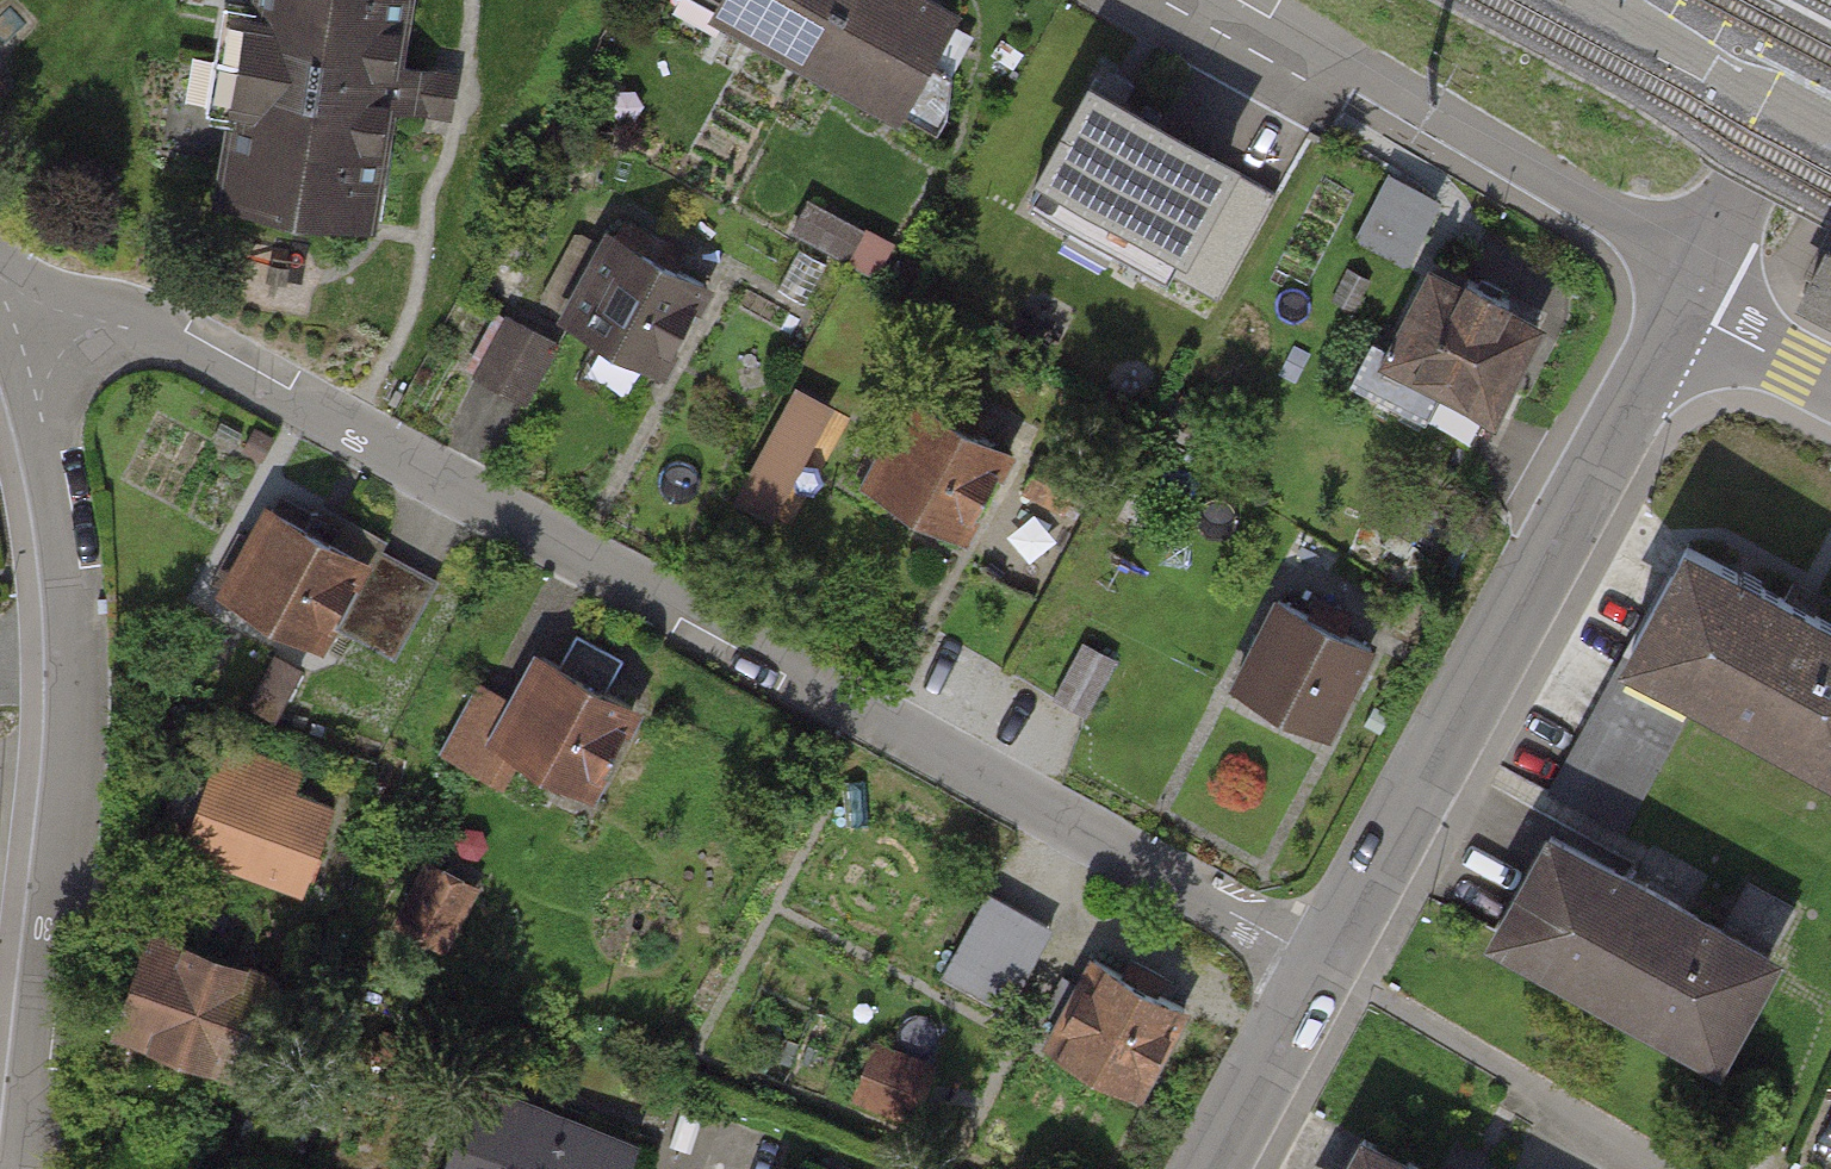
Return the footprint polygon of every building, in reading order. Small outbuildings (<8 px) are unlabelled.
[(215,198),(373,221),(406,0),(244,0),(215,198)] [(716,11),(812,64),(847,0),(722,0),(716,11)] [(939,0),(847,0),(812,64),(902,114),(959,11),(939,0)] [(1025,198),(1165,275),(1231,155),(1092,79),(1025,198)] [(1361,235),(1416,263),(1449,199),(1395,171),(1361,235)] [(554,314),(665,373),(715,282),(604,222),(554,314)] [(1830,310),(1830,248),(1806,297),(1830,310)] [(1441,385),(1495,412),(1542,317),(1432,263),(1391,347),(1377,340),(1356,383),(1425,417),(1441,385)] [(526,401),(553,343),(504,319),(476,378),(526,401)] [(796,371),(740,501),(782,519),(838,389),(796,371)] [(864,484),(967,537),(1013,449),(910,396),(864,484)] [(266,501),(222,585),(328,641),(336,626),(394,657),(436,579),(316,516),(311,525),(266,501)] [(1796,611),(1691,554),(1634,660),(1830,767),(1830,631),(1796,611)] [(1235,687),(1324,734),(1370,647),(1282,600),(1235,687)] [(482,680),(444,749),(502,781),(516,756),(587,794),(636,704),(604,687),(620,657),(574,632),(557,662),(537,651),(513,696),(482,680)] [(1596,698),(1557,788),(1636,822),(1675,732),(1596,698)] [(201,771),(172,847),(291,891),(319,815),(201,771)] [(1720,1058),(1777,953),(1551,830),(1494,935),(1720,1058)] [(446,943),(482,883),(438,857),(402,917),(446,943)] [(947,971),(1010,1005),(1054,921),(991,888),(947,971)] [(129,934),(94,1033),(229,1080),(263,981),(129,934)] [(1053,1048),(1143,1094),(1188,1008),(1098,961),(1053,1048)] [(881,1033),(862,1082),(917,1104),(937,1055),(881,1033)] [(636,1147),(479,1092),(452,1168),(628,1168),(636,1147)] [(1366,1132),(1347,1168),(1435,1168),(1366,1132)]
